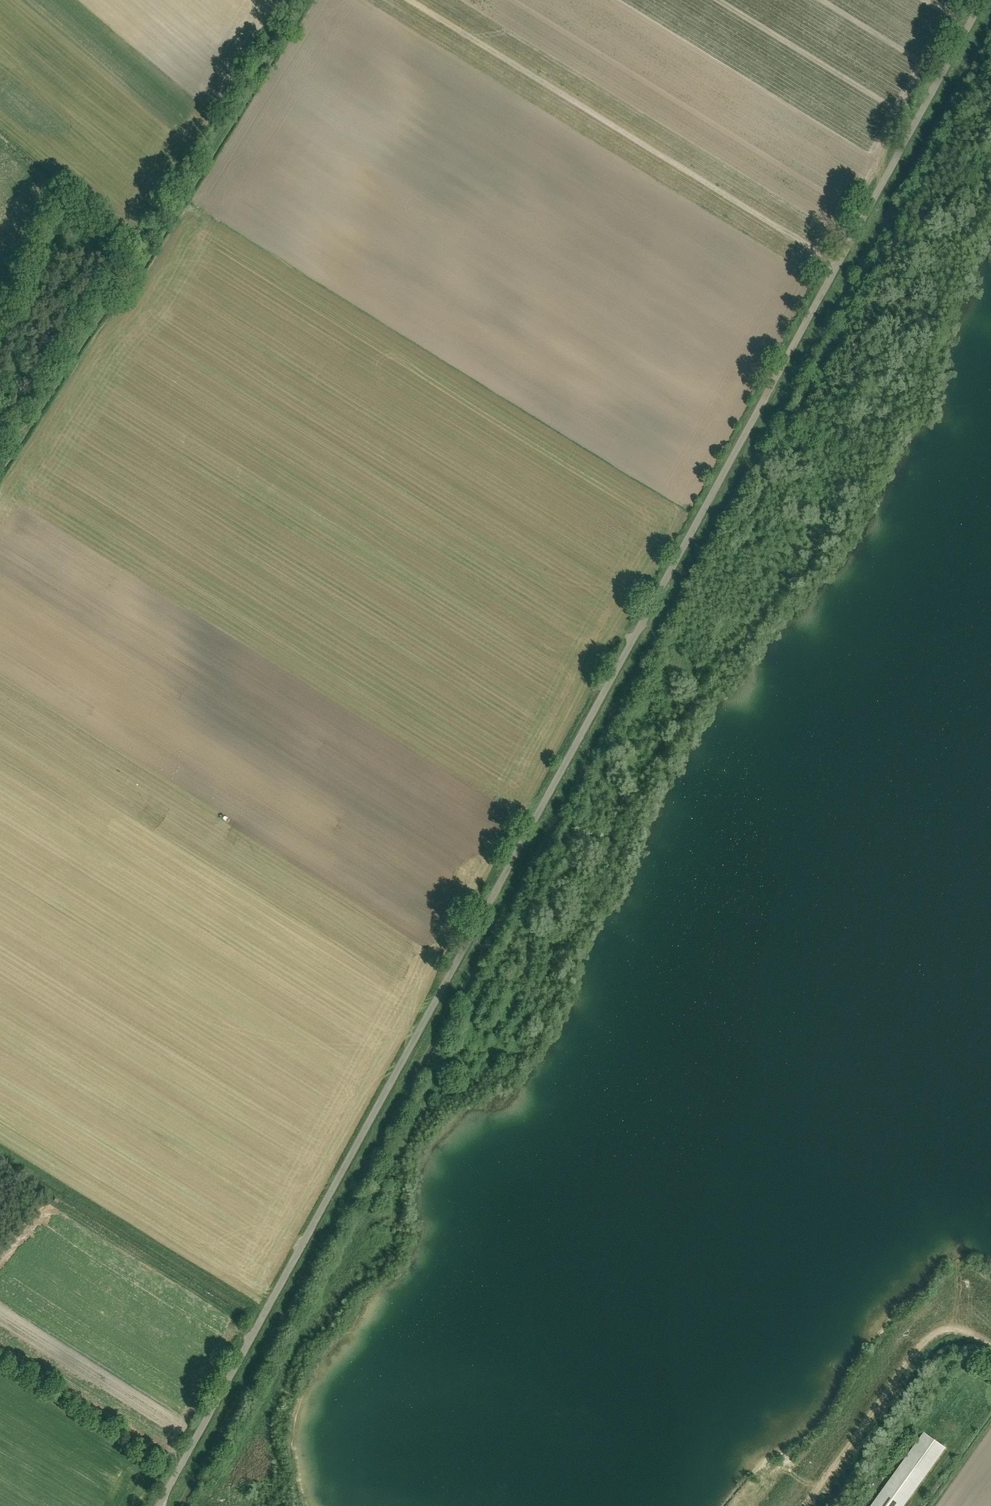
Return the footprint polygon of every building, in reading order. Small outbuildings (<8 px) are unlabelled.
[(877,1505),(909,1505),(947,1454),(926,1438),(877,1505)]
